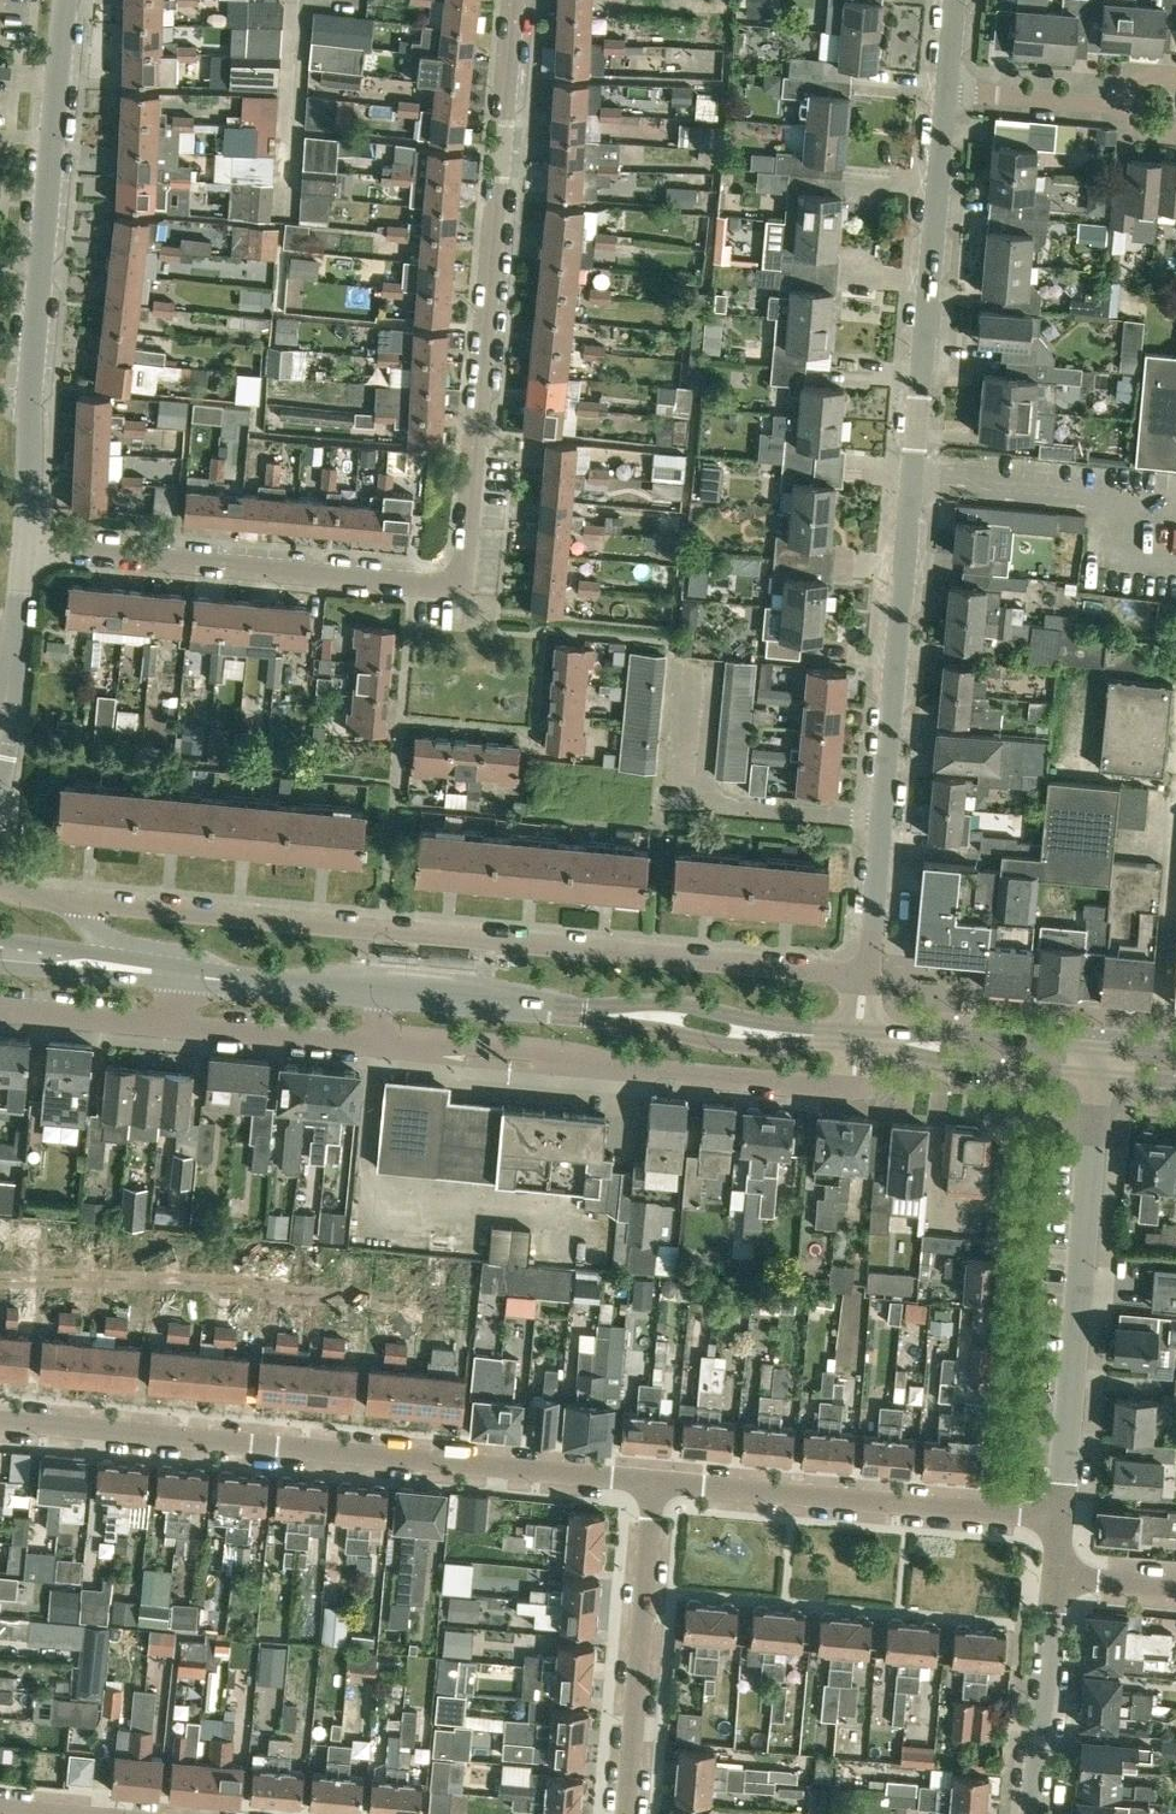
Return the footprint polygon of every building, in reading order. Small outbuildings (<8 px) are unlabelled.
[(124,24),(161,24),(161,6),(176,6),(176,2),(176,0),(124,0),(124,24)] [(249,25),(282,26),(282,2),(279,0),(250,0),(249,25)] [(441,26),(474,30),(477,2),(459,0),(444,0),(441,26)] [(558,13),(590,15),(591,0),(558,0),(558,13)] [(769,18),(770,0),(746,0),(745,17),(769,18)] [(881,2),(862,0),(828,0),(827,2),(842,4),(839,32),(877,35),(881,2)] [(1090,0),(1076,0),(1075,14),(1045,11),(1042,55),(1071,57),(1073,27),(1088,28),(1089,13),(1090,0)] [(1133,5),(1133,0),(1090,0),(1089,13),(1102,14),(1099,45),(1129,48),(1133,5)] [(1149,6),(1133,5),(1129,48),(1159,51),(1162,20),(1175,22),(1175,0),(1150,0),(1149,6)] [(1042,55),(1045,11),(1014,9),(1011,52),(1042,55)] [(314,11),(311,40),(363,46),(370,46),(373,18),(366,17),(314,11)] [(589,43),(590,15),(558,13),(557,42),(589,43)] [(124,24),(123,52),(169,53),(169,41),(160,40),(161,24),(124,24)] [(474,30),(441,26),(422,24),(420,42),(410,41),(409,51),(471,58),(474,30)] [(249,25),(247,25),(245,54),(278,54),(280,54),(282,26),(272,26),(249,25)] [(803,62),(802,76),(826,78),(850,81),(851,66),(874,69),(877,35),(839,32),(837,60),(822,59),(821,64),(803,62)] [(614,51),(614,37),(604,37),(604,51),(614,51)] [(624,52),(624,44),(625,38),(614,37),(614,51),(624,52)] [(364,47),(314,42),(311,67),(361,72),(364,47)] [(588,72),(589,43),(557,42),(555,71),(588,72)] [(186,59),(186,44),(175,44),(175,53),(169,53),(123,52),(122,81),(158,82),(158,83),(175,83),(176,59),(186,59)] [(196,44),(186,44),(186,59),(196,59),(196,44)] [(471,58),(409,51),(408,60),(418,61),(416,79),(435,82),(468,85),(471,58)] [(278,88),(278,54),(245,54),(230,53),(230,87),(278,88)] [(361,74),(322,69),(320,84),(359,89),(361,74)] [(826,78),(802,76),(783,74),(781,94),(808,97),(805,124),(845,128),(848,94),(825,92),(826,78)] [(553,108),(585,109),(587,82),(555,80),(553,108)] [(435,82),(432,110),(465,113),(468,85),(435,82)] [(122,91),(120,120),(157,122),(158,111),(159,93),(122,91)] [(697,92),(695,116),(695,117),(718,118),(719,93),(697,92)] [(226,125),(275,127),(277,95),(243,94),(242,115),(227,114),(226,125)] [(306,95),(304,126),(332,129),(335,98),(306,95)] [(406,113),(408,100),(397,99),(396,112),(406,113)] [(418,102),(408,100),(406,113),(417,114),(418,102)] [(599,120),(610,120),(610,105),(600,105),(599,120)] [(621,106),(610,105),(610,120),(620,120),(621,106)] [(553,108),(552,137),(583,138),(585,109),(553,108)] [(462,142),(465,113),(432,110),(429,139),(462,142)] [(120,120),(119,148),(156,150),(170,150),(180,151),(180,129),(182,129),(182,116),(172,116),(172,122),(166,122),(157,122),(120,120)] [(182,116),(182,129),(192,130),(193,123),(193,117),(182,116)] [(992,145),(990,170),(1033,174),(1035,149),(1074,152),(1076,124),(1026,120),(1024,148),(992,145)] [(675,124),(674,143),(712,144),(712,125),(675,124)] [(774,170),(789,171),(817,174),(818,160),(842,162),(845,128),(805,124),(803,152),(776,150),(774,170)] [(223,125),(222,153),(232,153),(240,154),(253,154),(274,155),(275,127),(226,125),(223,125)] [(1116,127),(1096,125),(1095,140),(1115,142),(1116,127)] [(304,134),(301,168),(335,170),(336,154),(338,137),(304,134)] [(550,166),(581,168),(583,138),(552,137),(550,166)] [(391,165),(391,168),(401,169),(411,170),(410,176),(425,177),(458,180),(461,151),(427,149),(412,147),(411,161),(392,160),(391,165)] [(119,148),(118,176),(155,178),(163,178),(169,178),(169,172),(179,172),(180,172),(190,173),(191,165),(179,165),(170,164),(170,150),(156,150),(119,148)] [(253,154),(252,169),(273,170),(274,155),(253,154)] [(1112,191),(1108,226),(1107,244),(1117,245),(1119,227),(1135,228),(1136,209),(1156,211),(1160,161),(1158,161),(1158,165),(1129,162),(1126,192),(1112,191)] [(1156,211),(1157,211),(1158,208),(1175,209),(1174,229),(1175,229),(1175,162),(1160,161),(1156,211)] [(606,176),(607,162),(597,162),(596,176),(606,176)] [(618,162),(607,162),(606,176),(617,176),(618,162)] [(382,165),(381,174),(391,175),(391,168),(391,165),(382,165)] [(580,196),(581,168),(550,166),(549,194),(580,196)] [(301,168),(300,196),(328,198),(333,198),(335,170),(301,168)] [(381,174),(381,180),(389,181),(400,182),(401,169),(391,168),(391,175),(381,174)] [(401,169),(400,182),(410,183),(410,176),(411,170),(401,169)] [(1047,219),(1048,219),(1050,201),(1045,201),(1045,197),(1040,191),(1032,191),(1033,174),(990,170),(988,196),(1021,198),(1019,216),(1047,219)] [(817,174),(789,171),(786,199),(785,220),(837,224),(842,225),(844,205),(839,204),(840,194),(821,192),(822,174),(817,174)] [(118,176),(116,205),(153,206),(166,207),(167,188),(169,185),(179,185),(180,172),(179,172),(169,172),(169,178),(163,178),(155,178),(118,176)] [(180,172),(179,185),(190,186),(190,179),(190,173),(180,172)] [(410,183),(408,204),(423,206),(456,208),(458,180),(425,177),(410,176),(410,183)] [(190,186),(190,189),(205,190),(206,180),(190,179),(190,186)] [(252,219),(271,220),(273,184),(253,183),(252,219)] [(668,184),(666,203),(671,204),(695,206),(697,187),(668,184)] [(1083,212),(1099,213),(1099,189),(1084,188),(1083,212)] [(300,196),(298,222),(308,223),(326,225),(328,198),(300,196)] [(581,235),(582,227),(584,208),(547,204),(544,231),(581,235)] [(423,206),(420,234),(453,236),(456,208),(423,206)] [(728,216),(716,215),(712,261),(729,263),(731,243),(726,242),(728,216)] [(985,231),(983,262),(1027,266),(1028,247),(1036,247),(1044,242),(1044,237),(1047,219),(1019,216),(1010,215),(1009,233),(985,231)] [(158,257),(169,258),(171,243),(162,242),(162,239),(156,238),(158,221),(116,216),(113,244),(145,248),(159,249),(158,257)] [(785,220),(781,267),(814,270),(816,252),(835,254),(837,224),(785,220)] [(284,221),(282,246),(291,247),(306,248),(308,223),(298,222),(284,221)] [(1072,241),(1100,241),(1099,222),(1072,222),(1072,241)] [(377,230),(387,231),(387,224),(377,223),(377,230)] [(386,238),(397,239),(398,224),(387,224),(387,231),(386,238)] [(408,225),(398,224),(397,239),(407,240),(408,225)] [(278,228),(249,225),(246,257),(276,259),(278,228)] [(544,231),(541,259),(578,263),(581,235),(544,231)] [(605,246),(606,232),(595,231),(594,245),(605,246)] [(616,232),(606,232),(605,246),(616,247),(616,232)] [(418,262),(451,264),(453,236),(420,234),(418,262)] [(181,244),(171,243),(169,258),(180,259),(181,244)] [(141,275),(145,248),(113,244),(109,272),(141,275)] [(541,259),(538,287),(575,291),(578,263),(541,259)] [(403,281),(403,289),(416,290),(449,293),(451,264),(418,262),(405,261),(403,281)] [(1026,281),(1027,266),(983,262),(980,293),(1003,295),(1002,310),(1038,313),(1039,291),(1031,281),(1026,281)] [(775,315),(828,320),(831,290),(812,288),(814,270),(781,267),(778,295),(769,294),(767,315),(775,315)] [(109,272),(106,299),(138,303),(141,275),(109,272)] [(381,294),(392,295),(393,280),(383,279),(381,294)] [(393,280),(392,295),(402,296),(403,289),(403,281),(393,280)] [(598,302),(600,287),(590,286),(588,301),(598,302)] [(538,287),(535,315),(572,319),(575,291),(538,287)] [(611,289),(600,287),(598,302),(609,304),(611,289)] [(272,290),(241,288),(239,308),(261,310),(262,306),(271,307),(272,290)] [(446,322),(449,293),(416,290),(413,319),(446,322)] [(692,314),(704,315),(706,295),(694,294),(692,314)] [(1118,297),(1104,295),(1102,314),(1117,316),(1118,297)] [(152,313),(162,314),(164,299),(153,298),(152,313)] [(149,305),(138,303),(106,299),(102,327),(134,331),(136,317),(148,318),(149,305)] [(162,314),(173,315),(174,307),(175,300),(164,299),(162,314)] [(979,312),(976,343),(1002,346),(1006,350),(1005,360),(1054,365),(1055,356),(1038,336),(1040,318),(979,312)] [(722,315),(705,313),(702,352),(718,353),(722,315)] [(703,335),(704,315),(692,314),(691,334),(703,335)] [(228,315),(226,326),(270,331),(271,321),(228,315)] [(569,347),(570,337),(572,319),(535,315),(532,343),(569,347)] [(775,315),(771,363),(805,366),(807,348),(825,350),(828,320),(775,315)] [(1120,317),(1114,365),(1133,368),(1139,320),(1120,317)] [(277,322),(275,341),(298,343),(299,324),(277,322)] [(102,327),(99,355),(163,363),(165,350),(133,346),(134,331),(102,327)] [(401,358),(412,358),(445,360),(446,330),(413,329),(412,344),(402,344),(401,358)] [(689,354),(701,355),(703,335),(691,334),(689,354)] [(593,358),(594,343),(584,342),(582,357),(593,358)] [(532,343),(529,372),(566,375),(569,347),(532,343)] [(605,344),(594,343),(593,358),(603,359),(605,344)] [(308,350),(269,346),(266,374),(292,377),(292,369),(306,370),(308,350)] [(376,364),(386,364),(387,350),(377,349),(376,364)] [(399,350),(387,350),(386,364),(391,364),(390,385),(410,386),(443,388),(445,360),(412,358),(401,358),(399,358),(399,350)] [(1145,352),(1134,463),(1175,467),(1175,355),(1145,352)] [(699,375),(701,355),(689,354),(688,374),(699,375)] [(155,375),(179,378),(181,365),(163,363),(99,355),(95,383),(153,390),(155,375)] [(800,394),(798,414),(840,417),(843,387),(803,383),(805,366),(771,363),(769,381),(790,383),(789,393),(800,394)] [(1042,365),(1041,381),(1074,384),(1076,368),(1042,365)] [(239,372),(236,400),(259,403),(261,374),(239,372)] [(526,400),(563,403),(566,375),(529,372),(526,400)] [(984,374),(982,405),(1035,409),(1037,379),(984,374)] [(1137,384),(1117,382),(1115,400),(1135,402),(1137,384)] [(693,387),(677,385),(673,414),(689,416),(693,387)] [(394,421),(395,413),(442,416),(443,388),(410,386),(409,403),(395,402),(395,406),(384,406),(383,420),(394,421)] [(109,424),(124,425),(124,417),(125,414),(109,413),(110,395),(77,394),(76,423),(109,424)] [(188,401),(159,398),(157,424),(185,427),(188,401)] [(587,413),(588,399),(578,398),(577,412),(587,413)] [(599,400),(588,399),(587,413),(597,414),(599,400)] [(560,433),(563,403),(526,400),(523,429),(560,433)] [(223,405),(194,403),(192,420),(221,423),(223,405)] [(383,420),(384,406),(374,405),(374,412),(356,411),(356,424),(375,425),(376,420),(383,420)] [(1047,430),(1049,410),(1035,409),(982,405),(979,434),(1032,439),(1040,439),(1041,430),(1047,430)] [(280,406),(280,418),(353,425),(354,412),(280,406)] [(395,413),(394,421),(394,426),(408,427),(407,442),(440,444),(442,416),(395,413)] [(784,434),(782,461),(816,464),(818,446),(837,448),(840,417),(798,414),(796,435),(784,434)] [(124,417),(124,425),(124,433),(134,433),(135,418),(124,417)] [(146,418),(135,418),(134,433),(145,434),(146,418)] [(690,420),(674,418),(672,441),(688,442),(690,420)] [(109,424),(76,423),(75,451),(107,453),(109,424)] [(1046,440),(1040,439),(1038,455),(1074,459),(1075,443),(1046,440)] [(546,441),(544,469),(574,472),(576,443),(546,441)] [(322,445),(307,443),(305,461),(320,463),(322,445)] [(360,447),(359,464),(375,465),(376,449),(360,447)] [(386,449),(384,470),(394,471),(393,475),(396,476),(399,451),(386,449)] [(75,451),(74,479),(106,481),(107,453),(75,451)] [(687,454),(653,452),(652,475),(676,477),(676,470),(686,471),(687,454)] [(211,455),(210,465),(225,467),(226,456),(211,455)] [(264,470),(281,471),(281,461),(265,460),(264,470)] [(791,510),(831,514),(834,483),(814,481),(816,464),(782,461),(779,489),(792,490),(791,510)] [(224,477),(225,467),(210,465),(209,476),(224,477)] [(322,465),(321,475),(336,476),(337,466),(322,465)] [(719,500),(722,467),(702,465),(698,498),(719,500)] [(588,481),(598,482),(599,467),(589,466),(588,481)] [(609,467),(599,467),(598,482),(608,483),(609,467)] [(544,469),(541,497),(571,500),(572,485),(584,486),(585,473),(574,472),(544,469)] [(379,470),(378,480),(393,482),(393,475),(394,471),(384,470),(379,470)] [(263,483),(271,483),(279,484),(280,473),(264,471),(263,483)] [(122,474),(122,482),(121,489),(132,489),(132,474),(122,474)] [(132,474),(132,489),(142,489),(142,475),(132,474)] [(335,487),(336,476),(321,475),(321,486),(335,487)] [(117,481),(106,481),(74,479),(72,508),(105,510),(106,494),(117,495),(117,481)] [(216,480),(215,492),(212,522),(240,524),(242,494),(229,493),(230,482),(216,480)] [(393,482),(378,480),(377,490),(391,492),(393,482)] [(155,484),(151,515),(175,518),(179,487),(155,484)] [(270,497),(268,527),(295,529),(298,499),(284,498),(285,487),(271,486),(270,497)] [(212,522),(215,492),(186,489),(183,519),(212,522)] [(327,490),(326,502),(323,532),(351,534),(354,504),(340,503),(341,492),(327,490)] [(240,524),(268,527),(270,497),(242,494),(240,524)] [(379,537),(381,507),(382,495),(371,494),(370,506),(354,504),(351,534),(379,537)] [(382,495),(381,507),(379,537),(407,539),(410,509),(396,508),(397,496),(382,495)] [(569,528),(571,500),(541,497),(539,525),(569,528)] [(326,502),(298,499),(295,529),(323,532),(326,502)] [(958,503),(954,554),(964,555),(988,557),(988,555),(994,556),(992,574),(1007,575),(1009,558),(1010,558),(1013,527),(1056,531),(1056,528),(1084,531),(1086,514),(958,503)] [(776,528),(773,557),(807,560),(808,542),(828,544),(831,514),(791,510),(789,530),(776,528)] [(593,537),(594,523),(583,522),(582,536),(593,537)] [(605,524),(594,523),(593,537),(603,538),(605,524)] [(539,525),(536,553),(566,556),(568,538),(580,539),(581,529),(569,528),(539,525)] [(660,533),(657,556),(686,559),(688,536),(660,533)] [(536,553),(534,581),(564,584),(566,556),(536,553)] [(783,593),(782,606),(823,609),(826,579),(805,577),(807,560),(773,557),(772,574),(770,574),(768,591),(783,593)] [(743,574),(744,559),(730,558),(729,572),(743,574)] [(687,596),(707,598),(710,569),(690,567),(687,596)] [(588,593),(589,579),(579,578),(578,592),(588,593)] [(600,580),(589,579),(588,593),(599,594),(600,580)] [(564,584),(534,581),(531,610),(561,613),(564,584)] [(66,621),(82,623),(95,624),(98,588),(69,585),(66,621)] [(948,615),(982,619),(1022,623),(1024,606),(984,602),(985,588),(951,585),(948,615)] [(127,590),(98,588),(95,624),(123,627),(127,590)] [(152,629),(156,593),(127,590),(123,627),(152,629)] [(184,596),(156,593),(152,629),(181,632),(184,596)] [(220,635),(223,600),(194,597),(191,633),(220,635)] [(252,602),(223,600),(220,635),(218,649),(226,650),(247,652),(248,638),(252,602)] [(248,638),(277,641),(280,605),(252,602),(248,638)] [(823,609),(782,606),(766,604),(763,635),(766,636),(764,654),(796,657),(798,637),(820,639),(823,609)] [(309,608),(280,605),(277,641),(306,644),(309,608)] [(1045,612),(1044,625),(1075,629),(1076,615),(1045,612)] [(1075,629),(1044,625),(1022,623),(982,619),(948,615),(945,645),(979,648),(981,634),(1029,639),(1027,666),(1057,669),(1057,662),(1106,667),(1106,665),(1137,669),(1139,650),(1153,652),(1154,642),(1074,634),(1075,629)] [(337,624),(326,623),(325,636),(336,637),(337,624)] [(357,644),(356,660),(389,662),(392,629),(355,626),(353,644),(357,644)] [(87,636),(84,668),(91,669),(93,636),(87,636)] [(93,636),(91,669),(98,669),(100,639),(100,637),(93,636)] [(555,644),(552,678),(588,681),(592,647),(594,647),(595,640),(585,639),(584,646),(555,644)] [(69,642),(48,640),(46,656),(68,658),(69,642)] [(144,641),(143,657),(141,673),(148,674),(151,642),(144,641)] [(612,673),(624,674),(626,643),(608,641),(608,649),(614,649),(612,673)] [(151,642),(148,674),(154,675),(158,642),(151,642)] [(208,680),(215,681),(218,649),(211,648),(208,680)] [(218,649),(215,681),(223,682),(226,650),(218,649)] [(661,678),(663,654),(629,650),(627,674),(661,678)] [(266,685),(273,686),(275,654),(269,654),(266,685)] [(282,655),(275,654),(273,686),(279,686),(282,655)] [(332,657),(320,657),(320,671),(331,672),(332,657)] [(353,694),(386,697),(389,662),(356,660),(353,694)] [(726,660),(725,675),(752,678),(754,662),(726,660)] [(941,690),(985,695),(986,679),(972,678),(973,672),(973,665),(944,662),(943,668),(943,672),(941,690)] [(981,673),(1016,676),(1018,666),(983,662),(982,666),(981,673)] [(804,699),(842,704),(845,671),(807,667),(804,699)] [(624,674),(612,673),(611,685),(600,684),(599,691),(610,692),(609,698),(621,699),(624,674)] [(627,674),(624,705),(658,709),(661,678),(627,674)] [(752,678),(725,675),(723,690),(751,693),(752,678)] [(317,676),(316,692),(331,693),(333,678),(317,676)] [(552,678),(548,712),(585,715),(588,681),(552,678)] [(1171,684),(1107,678),(1097,768),(1162,775),(1171,684)] [(757,687),(757,694),(793,697),(794,690),(757,687)] [(723,690),(722,705),(750,707),(751,693),(723,690)] [(1003,697),(985,695),(941,690),(938,720),(1000,726),(1003,697)] [(386,697),(353,694),(351,707),(347,707),(345,731),(383,734),(386,697)] [(793,704),(793,697),(757,694),(756,700),(793,704)] [(99,695),(97,709),(93,751),(112,753),(117,696),(99,695)] [(804,699),(801,728),(839,733),(842,704),(804,699)] [(1053,701),(1029,700),(1028,720),(1052,721),(1053,701)] [(624,705),(621,737),(655,741),(658,709),(624,705)] [(720,719),(748,722),(750,707),(722,705),(720,719)] [(752,724),(764,724),(765,708),(753,707),(752,724)] [(585,715),(548,712),(545,749),(582,752),(585,715)] [(82,721),(58,719),(56,736),(80,738),(82,721)] [(720,719),(719,734),(747,737),(748,722),(720,719)] [(326,726),(314,725),(313,739),(325,740),(326,726)] [(839,733),(801,728),(799,747),(791,747),(790,757),(799,758),(837,762),(839,733)] [(182,730),(181,750),(201,751),(203,732),(182,730)] [(934,763),(961,766),(979,767),(1008,770),(1023,772),(1042,773),(1046,740),(1001,736),(938,730),(934,763)] [(745,752),(747,737),(719,734),(717,749),(745,752)] [(444,773),(447,740),(413,737),(410,774),(431,776),(432,772),(444,773)] [(655,741),(621,737),(618,766),(652,770),(655,741)] [(483,743),(447,740),(444,773),(480,777),(483,743)] [(519,770),(515,770),(517,746),(483,743),(480,777),(497,778),(497,782),(514,784),(515,774),(518,775),(519,770)] [(752,747),(751,754),(788,757),(788,750),(752,747)] [(270,749),(268,765),(288,767),(290,751),(270,749)] [(717,749),(716,761),(744,764),(745,752),(717,749)] [(614,766),(616,753),(605,752),(604,758),(600,758),(599,764),(614,766)] [(788,757),(751,754),(751,760),(787,763),(788,757)] [(834,793),(837,762),(799,758),(796,790),(834,793)] [(742,778),(744,764),(716,761),(715,775),(742,778)] [(1008,770),(979,767),(978,781),(978,783),(989,784),(1007,786),(1008,770)] [(1047,774),(1042,773),(1023,772),(1022,786),(1046,788),(1047,774)] [(932,794),(931,804),(962,807),(964,791),(971,792),(972,781),(972,778),(934,775),(932,794)] [(133,839),(139,785),(61,778),(56,832),(133,839)] [(1038,874),(1110,881),(1112,860),(1115,824),(1119,785),(1048,778),(1041,844),(1040,857),(1038,874)] [(214,792),(139,785),(133,839),(209,846),(214,792)] [(1148,788),(1119,785),(1115,824),(1144,827),(1148,788)] [(423,803),(424,793),(408,791),(407,802),(423,803)] [(290,799),(214,792),(209,846),(285,853),(290,799)] [(478,808),(479,798),(467,796),(466,807),(478,808)] [(360,860),(365,806),(290,799),(285,853),(360,860)] [(528,802),(521,801),(514,800),(513,810),(527,812),(528,802)] [(969,807),(962,807),(931,804),(928,836),(966,840),(969,807)] [(491,883),(496,832),(418,825),(415,856),(414,856),(413,862),(415,862),(413,876),(491,883)] [(573,840),(496,832),(491,883),(568,891),(573,840)] [(980,835),(979,837),(978,849),(993,851),(1001,852),(1040,857),(1041,844),(1016,842),(1016,838),(980,835)] [(647,847),(573,840),(568,891),(642,898),(647,847)] [(670,901),(747,909),(752,856),(675,848),(670,901)] [(1040,857),(1001,852),(1000,869),(996,909),(995,913),(992,943),(987,943),(985,963),(983,987),(984,987),(1027,992),(1031,945),(1031,944),(1034,917),(1038,874),(1040,857)] [(827,863),(752,856),(747,909),(822,916),(827,863)] [(1112,860),(1110,881),(1107,906),(1106,918),(1111,918),(1107,952),(1104,951),(1099,998),(1148,1003),(1161,865),(1112,860)] [(976,867),(921,861),(917,901),(912,956),(985,963),(987,943),(992,943),(995,913),(996,909),(1000,869),(976,867)] [(1087,916),(1085,928),(1040,924),(1038,944),(1035,944),(1031,992),(1099,998),(1104,951),(1107,952),(1111,918),(1106,918),(1107,906),(1082,903),(1081,916),(1087,916)] [(30,1039),(15,1038),(0,1036),(0,1103),(24,1105),(30,1039)] [(25,1128),(22,1157),(22,1161),(42,1163),(44,1145),(87,1149),(89,1137),(91,1113),(92,1112),(91,1112),(91,1117),(86,1117),(93,1045),(48,1041),(41,1112),(26,1111),(25,1128)] [(207,1102),(235,1104),(240,1059),(211,1056),(207,1102)] [(269,1062),(240,1059),(235,1104),(265,1107),(269,1062)] [(129,1128),(130,1116),(134,1068),(106,1066),(104,1094),(101,1125),(129,1128)] [(298,1067),(289,1066),(287,1068),(283,1068),(280,1105),(292,1106),(288,1146),(285,1150),(283,1164),(287,1169),(300,1170),(305,1121),(310,1070),(300,1069),(298,1067)] [(165,1071),(134,1068),(130,1116),(161,1119),(165,1071)] [(313,1068),(310,1070),(305,1121),(316,1122),(314,1139),(327,1140),(333,1072),(324,1071),(321,1069),(313,1068)] [(356,1112),(359,1074),(355,1074),(353,1071),(343,1070),(341,1073),(333,1072),(327,1140),(340,1141),(343,1111),(356,1112)] [(194,1074),(165,1071),(161,1119),(189,1122),(191,1102),(194,1074)] [(488,1179),(495,1105),(435,1099),(436,1087),(385,1082),(376,1169),(488,1179)] [(688,1100),(652,1097),(646,1162),(634,1161),(633,1171),(621,1170),(617,1218),(612,1269),(626,1270),(653,1273),(656,1244),(657,1240),(661,1199),(674,1200),(679,1200),(688,1100)] [(730,1170),(732,1151),(736,1105),(705,1102),(700,1155),(687,1153),(683,1202),(701,1204),(704,1174),(717,1175),(717,1168),(730,1170)] [(606,1115),(495,1105),(488,1179),(588,1188),(586,1209),(583,1209),(582,1219),(598,1221),(599,1211),(607,1212),(617,1218),(621,1170),(611,1169),(613,1153),(603,1152),(606,1115)] [(761,1189),(770,1111),(762,1110),(759,1107),(751,1106),(748,1109),(745,1109),(741,1149),(751,1150),(743,1227),(763,1229),(764,1213),(759,1213),(761,1189)] [(777,1111),(770,1111),(761,1189),(759,1213),(764,1213),(772,1214),(774,1190),(775,1190),(778,1153),(789,1154),(789,1148),(793,1149),(794,1133),(791,1133),(793,1113),(791,1113),(788,1110),(780,1109),(777,1111)] [(837,1207),(844,1115),(819,1113),(813,1183),(826,1184),(825,1198),(817,1197),(815,1225),(834,1227),(835,1207),(837,1207)] [(870,1117),(844,1115),(837,1207),(847,1208),(851,1167),(865,1168),(870,1117)] [(215,1122),(199,1120),(196,1157),(197,1158),(196,1166),(210,1167),(210,1159),(212,1159),(215,1122)] [(921,1194),(927,1126),(892,1123),(889,1161),(875,1160),(869,1231),(888,1233),(891,1192),(921,1194)] [(1000,1187),(1004,1146),(990,1145),(991,1135),(975,1133),(972,1127),(945,1125),(941,1171),(949,1171),(947,1193),(985,1197),(986,1185),(1000,1187)] [(22,1157),(25,1128),(15,1127),(14,1143),(0,1142),(0,1155),(22,1157)] [(1170,1188),(1174,1143),(1156,1141),(1155,1135),(1152,1131),(1147,1129),(1142,1130),(1138,1133),(1136,1137),(1135,1148),(1138,1149),(1137,1158),(1131,1158),(1129,1182),(1142,1184),(1140,1219),(1156,1221),(1159,1187),(1170,1188)] [(271,1133),(255,1131),(252,1170),(268,1171),(271,1133)] [(103,1167),(105,1139),(89,1137),(87,1149),(86,1165),(103,1167)] [(194,1154),(176,1153),(173,1152),(170,1185),(191,1187),(194,1154)] [(11,1209),(14,1180),(0,1179),(0,1208),(11,1209)] [(143,1227),(146,1198),(124,1196),(121,1225),(143,1227)] [(109,1202),(83,1200),(82,1220),(107,1222),(109,1202)] [(347,1212),(321,1210),(318,1239),(344,1241),(347,1212)] [(289,1214),(268,1212),(266,1235),(287,1237),(289,1214)] [(315,1214),(295,1212),(292,1241),(312,1243),(315,1214)] [(12,1215),(11,1224),(25,1225),(26,1216),(12,1215)] [(26,1216),(25,1225),(40,1227),(40,1217),(26,1216)] [(1001,1219),(989,1218),(987,1242),(998,1243),(1001,1219)] [(60,1229),(59,1238),(73,1239),(74,1230),(60,1229)] [(74,1230),(73,1239),(87,1241),(88,1231),(74,1230)] [(198,1232),(197,1242),(211,1243),(212,1234),(198,1232)] [(961,1237),(923,1233),(921,1248),(959,1251),(961,1237)] [(111,1234),(111,1243),(124,1244),(125,1235),(111,1234)] [(212,1234),(211,1243),(225,1244),(226,1235),(212,1234)] [(148,1237),(148,1247),(162,1248),(163,1239),(148,1237)] [(163,1239),(162,1248),(176,1249),(177,1240),(163,1239)] [(245,1247),(244,1256),(259,1257),(259,1248),(245,1247)] [(259,1248),(259,1257),(273,1259),(274,1249),(259,1248)] [(383,1250),(382,1260),(397,1261),(397,1252),(383,1250)] [(297,1251),(296,1261),(310,1262),(311,1253),(297,1251)] [(397,1252),(397,1261),(411,1262),(412,1253),(397,1252)] [(334,1255),(333,1264),(347,1266),(348,1256),(334,1255)] [(348,1256),(347,1266),(361,1267),(362,1258),(348,1256)] [(994,1299),(997,1260),(967,1258),(946,1257),(944,1274),(966,1276),(964,1297),(994,1299)] [(480,1288),(508,1291),(511,1262),(483,1259),(480,1288)] [(508,1291),(538,1293),(540,1265),(511,1262),(508,1291)] [(431,1264),(430,1274),(444,1275),(445,1266),(431,1264)] [(540,1265),(538,1293),(570,1296),(573,1267),(540,1265)] [(831,1265),(828,1291),(852,1293),(853,1283),(853,1277),(854,1267),(831,1265)] [(1154,1265),(1152,1287),(1163,1288),(1161,1308),(1175,1309),(1175,1267),(1154,1265)] [(445,1266),(444,1275),(458,1276),(459,1267),(445,1266)] [(603,1270),(576,1268),(574,1299),(601,1301),(603,1270)] [(912,1275),(868,1272),(867,1291),(911,1294),(912,1275)] [(654,1279),(634,1278),(632,1306),(653,1308),(654,1279)] [(663,1293),(669,1296),(675,1294),(679,1288),(676,1282),(670,1279),(664,1281),(661,1287),(663,1293)] [(693,1284),(692,1301),(706,1302),(708,1281),(694,1279),(693,1284)] [(692,1280),(679,1280),(678,1299),(691,1300),(692,1280)] [(726,1291),(725,1307),(743,1309),(744,1292),(726,1291)] [(902,1301),(890,1300),(887,1322),(900,1324),(902,1301)] [(952,1400),(951,1411),(946,1473),(955,1473),(958,1478),(972,1479),(979,1475),(980,1464),(976,1458),(978,1439),(982,1440),(994,1307),(974,1305),(972,1326),(958,1324),(956,1343),(953,1382),(952,1400)] [(13,1355),(17,1310),(0,1309),(0,1354),(13,1355)] [(17,1310),(13,1355),(37,1357),(42,1313),(17,1310)] [(42,1313),(37,1357),(62,1360),(66,1315),(42,1313)] [(66,1315),(62,1360),(86,1362),(90,1317),(66,1315)] [(1110,1353),(1113,1353),(1113,1356),(1132,1358),(1132,1363),(1154,1365),(1156,1345),(1164,1346),(1164,1343),(1175,1344),(1175,1316),(1159,1315),(1157,1329),(1115,1325),(1114,1338),(1111,1338),(1110,1353)] [(90,1317),(86,1362),(113,1365),(117,1320),(90,1317)] [(931,1318),(929,1331),(951,1333),(953,1320),(949,1320),(933,1318),(931,1318)] [(127,1321),(123,1366),(150,1369),(154,1324),(127,1321)] [(587,1425),(584,1447),(610,1449),(614,1406),(619,1406),(625,1347),(623,1347),(625,1325),(597,1322),(594,1350),(593,1350),(589,1404),(586,1404),(584,1425),(587,1425)] [(154,1324),(150,1369),(174,1371),(179,1326),(154,1324)] [(179,1326),(174,1371),(199,1373),(203,1328),(179,1326)] [(438,1343),(464,1343),(465,1326),(438,1326),(438,1343)] [(203,1328),(199,1373),(223,1376),(227,1331),(203,1328)] [(227,1331),(223,1376),(247,1378),(251,1333),(227,1331)] [(251,1333),(247,1378),(274,1380),(279,1336),(251,1333)] [(288,1337),(284,1381),(311,1384),(316,1339),(288,1337)] [(316,1339),(311,1384),(335,1386),(340,1342),(316,1339)] [(340,1342),(335,1386),(360,1389),(364,1344),(340,1342)] [(364,1344),(360,1389),(384,1391),(388,1346),(364,1344)] [(388,1346),(384,1391),(408,1393),(413,1349),(388,1346)] [(413,1349),(408,1393),(432,1396),(437,1351),(413,1349)] [(561,1445),(584,1447),(587,1425),(584,1425),(586,1404),(589,1404),(593,1350),(578,1349),(576,1372),(578,1372),(575,1402),(565,1401),(561,1445)] [(437,1351),(432,1396),(460,1398),(464,1354),(437,1351)] [(773,1352),(764,1352),(763,1361),(762,1361),(759,1390),(771,1391),(773,1362),(772,1362),(773,1352)] [(694,1453),(705,1454),(711,1389),(713,1366),(714,1355),(703,1354),(700,1388),(697,1419),(683,1418),(680,1452),(682,1452),(684,1456),(692,1456),(694,1453)] [(495,1435),(502,1358),(502,1357),(474,1355),(470,1397),(474,1398),(471,1433),(495,1435)] [(502,1356),(502,1357),(502,1358),(495,1435),(519,1437),(522,1401),(509,1400),(510,1387),(513,1387),(516,1357),(502,1356)] [(713,1366),(711,1389),(705,1454),(730,1457),(733,1422),(719,1421),(724,1367),(713,1366)] [(896,1368),(895,1384),(905,1385),(906,1369),(896,1368)] [(532,1397),(528,1438),(552,1440),(558,1370),(545,1369),(543,1398),(532,1397)] [(834,1381),(835,1371),(822,1369),(820,1395),(832,1396),(834,1381)] [(771,1395),(782,1396),(786,1396),(788,1381),(772,1379),(771,1395)] [(844,1382),(834,1381),(832,1396),(843,1397),(844,1382)] [(938,1399),(952,1400),(953,1382),(940,1381),(938,1399)] [(620,1447),(644,1449),(651,1384),(640,1383),(637,1413),(624,1412),(620,1447)] [(662,1385),(651,1384),(644,1449),(669,1451),(673,1417),(659,1415),(662,1385)] [(894,1399),(903,1400),(905,1386),(895,1385),(894,1399)] [(740,1458),(765,1460),(771,1395),(760,1394),(757,1424),(743,1423),(740,1458)] [(771,1395),(765,1460),(790,1462),(793,1428),(779,1426),(782,1396),(771,1395)] [(1164,1401),(1154,1400),(1115,1397),(1112,1435),(1151,1439),(1151,1435),(1156,1435),(1157,1423),(1152,1423),(1152,1420),(1162,1421),(1164,1401)] [(892,1398),(892,1406),(886,1471),(911,1473),(913,1439),(900,1438),(903,1400),(894,1399),(892,1398)] [(801,1463),(826,1465),(832,1400),(821,1400),(818,1430),(804,1429),(801,1463)] [(832,1400),(826,1465),(850,1467),(853,1433),(840,1432),(842,1401),(832,1400)] [(861,1469),(886,1471),(892,1406),(880,1405),(877,1435),(864,1434),(861,1469)] [(946,1477),(946,1473),(951,1411),(941,1410),(938,1442),(925,1440),(921,1475),(946,1477)] [(1174,1445),(1150,1442),(1148,1460),(1115,1457),(1113,1487),(1159,1491),(1161,1462),(1173,1463),(1174,1445)] [(58,1528),(59,1519),(61,1503),(64,1460),(58,1459),(55,1454),(47,1454),(43,1457),(41,1457),(37,1496),(38,1496),(38,1502),(48,1503),(46,1518),(48,1518),(47,1527),(58,1528)] [(83,1521),(85,1501),(88,1462),(87,1462),(85,1458),(74,1457),(71,1460),(64,1460),(61,1503),(59,1519),(83,1521)] [(99,1461),(95,1496),(109,1497),(106,1528),(105,1537),(116,1538),(117,1529),(124,1464),(113,1463),(111,1460),(104,1459),(101,1462),(99,1461)] [(124,1464),(117,1529),(128,1530),(129,1521),(147,1523),(149,1501),(145,1501),(149,1467),(146,1467),(144,1463),(137,1462),(134,1465),(124,1464)] [(159,1467),(155,1501),(169,1503),(166,1533),(165,1533),(164,1543),(166,1543),(176,1544),(177,1534),(183,1470),(173,1469),(170,1465),(163,1464),(160,1467),(159,1467)] [(183,1470),(177,1534),(188,1536),(191,1505),(204,1506),(208,1472),(206,1472),(204,1468),(196,1468),(194,1471),(183,1470)] [(218,1473),(215,1508),(228,1509),(225,1539),(237,1540),(243,1475),(233,1474),(231,1471),(223,1470),(221,1473),(218,1473)] [(243,1475),(237,1540),(248,1541),(251,1511),(265,1512),(268,1478),(266,1478),(264,1474),(257,1474),(254,1477),(243,1475)] [(285,1545),(297,1546),(302,1481),(278,1479),(275,1513),(288,1515),(285,1545)] [(302,1481),(297,1546),(308,1547),(311,1517),(324,1518),(328,1483),(302,1481)] [(346,1550),(356,1551),(363,1487),(338,1484),(335,1519),(348,1521),(346,1550)] [(387,1489),(363,1487),(356,1551),(356,1559),(367,1560),(370,1523),(384,1524),(387,1489)] [(409,1603),(422,1489),(398,1487),(394,1527),(407,1529),(404,1562),(402,1563),(398,1602),(409,1603)] [(422,1489),(409,1603),(421,1604),(428,1531),(442,1532),(446,1492),(422,1489)] [(489,1496),(451,1492),(448,1524),(486,1527),(489,1496)] [(516,1524),(515,1532),(535,1534),(536,1534),(602,1539),(603,1528),(607,1526),(607,1519),(604,1516),(605,1513),(568,1510),(567,1526),(536,1523),(526,1522),(526,1525),(516,1524)] [(1095,1527),(1098,1528),(1098,1537),(1127,1539),(1152,1542),(1152,1533),(1175,1535),(1175,1511),(1168,1510),(1167,1516),(1096,1510),(1095,1527)] [(12,1542),(22,1543),(27,1543),(30,1517),(14,1515),(12,1542)] [(527,1535),(515,1534),(503,1533),(501,1548),(526,1550),(527,1544),(527,1535)] [(176,1544),(175,1552),(187,1553),(188,1536),(177,1534),(176,1544)] [(536,1534),(535,1544),(566,1547),(564,1561),(600,1564),(600,1561),(604,1559),(605,1552),(602,1549),(602,1539),(536,1534)] [(117,1536),(116,1552),(126,1553),(128,1537),(117,1536)] [(19,1572),(22,1543),(12,1542),(9,1542),(6,1571),(19,1572)] [(224,1544),(221,1567),(233,1569),(233,1566),(235,1545),(224,1544)] [(235,1545),(233,1566),(249,1567),(251,1546),(235,1545)] [(56,1553),(28,1550),(25,1577),(53,1580),(56,1553)] [(285,1550),(283,1565),(293,1566),(295,1551),(285,1550)] [(307,1552),(298,1551),(296,1565),(306,1566),(307,1552)] [(82,1559),(57,1557),(55,1579),(80,1581),(82,1559)] [(472,1562),(453,1560),(450,1592),(470,1593),(472,1562)] [(168,1627),(174,1570),(163,1569),(152,1568),(143,1567),(140,1597),(137,1624),(168,1627)] [(531,1587),(530,1599),(596,1604),(597,1594),(601,1591),(601,1584),(598,1581),(599,1579),(563,1575),(561,1590),(531,1587)] [(17,1597),(19,1578),(0,1576),(0,1596),(17,1597)] [(96,1589),(82,1588),(79,1621),(107,1623),(111,1585),(102,1584),(101,1599),(95,1599),(96,1589)] [(72,1621),(72,1587),(43,1587),(43,1621),(72,1621)] [(479,1598),(450,1596),(448,1619),(478,1621),(479,1598)] [(686,1600),(682,1637),(696,1638),(695,1649),(693,1670),(704,1671),(711,1602),(701,1601),(698,1598),(691,1597),(688,1600),(686,1600)] [(139,1601),(114,1598),(111,1622),(137,1624),(139,1601)] [(530,1599),(529,1610),(536,1611),(535,1625),(558,1627),(594,1630),(595,1627),(598,1625),(599,1617),(596,1615),(596,1604),(530,1599)] [(711,1602),(704,1671),(716,1672),(719,1640),(733,1641),(736,1605),(734,1605),(732,1601),(724,1600),(722,1603),(711,1602)] [(199,1604),(171,1602),(170,1626),(197,1628),(199,1604)] [(753,1606),(750,1643),(763,1644),(760,1676),(772,1678),(779,1609),(768,1608),(766,1604),(759,1604),(756,1607),(753,1606)] [(341,1642),(341,1606),(318,1606),(317,1642),(341,1642)] [(779,1609),(772,1678),(781,1679),(784,1679),(787,1646),(801,1648),(804,1611),(801,1611),(799,1607),(792,1607),(789,1610),(779,1609)] [(821,1613),(817,1650),(831,1651),(828,1682),(824,1682),(820,1719),(836,1720),(837,1713),(839,1684),(846,1615),(835,1614),(833,1611),(826,1610),(823,1613),(821,1613)] [(839,1684),(837,1713),(855,1714),(858,1684),(851,1683),(854,1653),(867,1654),(871,1618),(868,1618),(866,1614),(859,1613),(856,1616),(846,1615),(839,1684)] [(1086,1629),(1085,1640),(1170,1647),(1171,1632),(1151,1630),(1150,1634),(1124,1632),(1125,1617),(1090,1614),(1089,1630),(1086,1629)] [(11,1637),(13,1617),(0,1616),(0,1636),(11,1637)] [(903,1731),(906,1690),(912,1621),(887,1619),(884,1656),(898,1657),(895,1689),(891,1730),(903,1731)] [(912,1621),(906,1690),(917,1691),(921,1659),(934,1661),(938,1624),(912,1621)] [(962,1696),(973,1697),(980,1629),(954,1626),(950,1662),(965,1664),(962,1696)] [(110,1628),(109,1641),(117,1642),(121,1638),(122,1629),(110,1628)] [(473,1631),(445,1628),(442,1654),(471,1656),(473,1631)] [(142,1629),(142,1652),(168,1652),(168,1630),(142,1629)] [(1002,1667),(1005,1631),(980,1629),(973,1697),(984,1698),(988,1666),(1002,1667)] [(375,1633),(352,1631),(351,1644),(373,1646),(375,1633)] [(177,1674),(205,1677),(209,1642),(183,1640),(181,1657),(179,1656),(177,1674)] [(1170,1647),(1085,1640),(1084,1649),(1087,1649),(1086,1665),(1122,1668),(1123,1655),(1171,1659),(1172,1647),(1170,1647)] [(591,1669),(593,1644),(557,1641),(556,1656),(525,1653),(524,1664),(591,1669)] [(214,1709),(217,1663),(218,1658),(228,1659),(230,1645),(209,1642),(205,1677),(202,1707),(214,1709)] [(287,1646),(261,1644),(257,1682),(283,1685),(287,1646)] [(108,1647),(84,1645),(79,1693),(103,1695),(108,1647)] [(375,1675),(377,1661),(378,1652),(348,1649),(346,1672),(375,1675)] [(472,1661),(444,1658),(440,1689),(455,1691),(457,1675),(470,1676),(472,1661)] [(589,1696),(591,1669),(524,1664),(523,1676),(554,1679),(553,1692),(589,1696)] [(16,1689),(17,1677),(0,1675),(0,1688),(16,1689)] [(1081,1689),(1080,1700),(1152,1705),(1153,1694),(1118,1691),(1119,1679),(1085,1676),(1084,1690),(1081,1689)] [(715,1678),(705,1677),(704,1692),(714,1693),(715,1678)] [(772,1682),(762,1682),(760,1696),(770,1697),(771,1684),(772,1682)] [(773,1683),(770,1719),(783,1720),(787,1684),(780,1683),(773,1683)] [(105,1686),(102,1712),(121,1714),(123,1687),(105,1686)] [(10,1700),(30,1702),(32,1692),(16,1690),(16,1689),(0,1688),(0,1699),(10,1700)] [(143,1717),(145,1689),(133,1688),(131,1716),(143,1717)] [(156,1691),(145,1689),(143,1717),(154,1718),(156,1691)] [(452,1693),(437,1691),(434,1721),(457,1723),(464,1724),(465,1713),(467,1694),(455,1693),(452,1693)] [(68,1724),(76,1725),(96,1726),(98,1702),(54,1698),(52,1722),(68,1724)] [(951,1732),(968,1734),(972,1702),(954,1700),(951,1732)] [(1080,1700),(1079,1709),(1082,1709),(1081,1725),(1115,1727),(1116,1714),(1151,1717),(1152,1705),(1080,1700)] [(989,1704),(972,1702),(968,1734),(986,1736),(989,1704)] [(298,1706),(284,1704),(282,1729),(295,1730),(298,1706)] [(503,1728),(518,1730),(585,1736),(587,1711),(551,1707),(550,1722),(505,1717),(503,1728)] [(675,1741),(699,1743),(701,1714),(677,1712),(675,1741)] [(464,1724),(503,1728),(505,1717),(465,1713),(464,1724)] [(193,1798),(216,1800),(222,1738),(224,1719),(213,1718),(209,1763),(196,1761),(193,1798)] [(222,1738),(216,1800),(240,1803),(244,1766),(231,1765),(235,1720),(224,1719),(222,1738)] [(416,1720),(401,1719),(399,1744),(414,1745),(416,1720)] [(172,1759),(169,1796),(193,1798),(196,1761),(200,1721),(187,1720),(186,1734),(176,1734),(174,1759),(172,1759)] [(332,1723),(330,1736),(341,1737),(341,1735),(342,1724),(332,1723)] [(454,1728),(435,1726),(432,1755),(451,1757),(454,1728)] [(583,1761),(585,1736),(518,1730),(503,1728),(502,1741),(534,1744),(533,1756),(547,1757),(583,1761)] [(130,1729),(128,1754),(115,1753),(112,1790),(136,1793),(141,1730),(130,1729)] [(141,1730),(136,1793),(160,1795),(163,1758),(150,1757),(152,1731),(141,1730)] [(1076,1759),(1099,1761),(1098,1768),(1120,1770),(1121,1758),(1151,1760),(1152,1747),(1122,1744),(1123,1738),(1093,1735),(1092,1742),(1077,1740),(1076,1759)] [(266,1802),(274,1803),(280,1739),(269,1738),(268,1754),(255,1752),(253,1767),(250,1800),(251,1800),(253,1805),(262,1806),(266,1802)] [(274,1803),(299,1805),(302,1772),(288,1770),(291,1740),(280,1739),(274,1803)] [(1164,1739),(1163,1753),(1175,1753),(1175,1740),(1164,1739)] [(309,1806),(334,1809),(340,1744),(329,1743),(326,1774),(313,1773),(309,1806)] [(935,1746),(902,1743),(900,1764),(933,1768),(935,1746)] [(351,1745),(340,1744),(334,1809),(359,1811),(362,1777),(348,1776),(351,1745)] [(0,1746),(0,1761),(20,1763),(21,1748),(0,1746)] [(674,1752),(674,1759),(677,1761),(676,1772),(743,1778),(745,1778),(746,1766),(744,1766),(713,1764),(714,1750),(678,1747),(678,1749),(674,1752)] [(391,1813),(393,1813),(399,1751),(388,1749),(385,1779),(371,1778),(368,1812),(391,1813)] [(393,1813),(418,1813),(421,1783),(407,1782),(410,1751),(399,1751),(393,1813)] [(92,1756),(71,1754),(69,1779),(90,1781),(92,1756)] [(833,1758),(815,1756),(813,1781),(831,1783),(833,1758)] [(433,1758),(430,1789),(451,1791),(462,1792),(465,1761),(433,1758)] [(1076,1759),(1074,1780),(1078,1780),(1078,1789),(1117,1792),(1116,1794),(1155,1797),(1156,1785),(1119,1782),(1120,1770),(1098,1768),(1099,1761),(1076,1759)] [(494,1763),(494,1779),(518,1779),(518,1764),(494,1763)] [(768,1778),(791,1780),(792,1771),(792,1769),(769,1767),(769,1768),(768,1778)] [(580,1802),(582,1776),(531,1772),(530,1786),(514,1785),(515,1781),(499,1780),(497,1795),(512,1796),(580,1802)] [(672,1785),(671,1792),(674,1795),(674,1797),(710,1800),(711,1786),(742,1789),(774,1791),(775,1780),(768,1779),(745,1778),(743,1778),(676,1772),(675,1783),(672,1785)] [(920,1784),(919,1796),(987,1802),(989,1777),(953,1773),(952,1787),(920,1784)] [(917,1782),(886,1780),(885,1793),(916,1795),(917,1782)] [(803,1785),(779,1783),(778,1794),(802,1796),(803,1785)] [(428,1813),(449,1813),(451,1791),(430,1789),(428,1813)] [(810,1789),(807,1813),(825,1813),(827,1790),(810,1789)] [(987,1802),(919,1796),(881,1793),(880,1804),(918,1807),(950,1810),(950,1813),(986,1813),(987,1802)] [(580,1802),(512,1796),(511,1807),(543,1810),(542,1813),(579,1813),(580,1802)] [(1071,1813),(1148,1813),(1149,1806),(1072,1800),(1071,1813)] [(1162,1803),(1161,1813),(1175,1813),(1175,1804),(1162,1803)]
